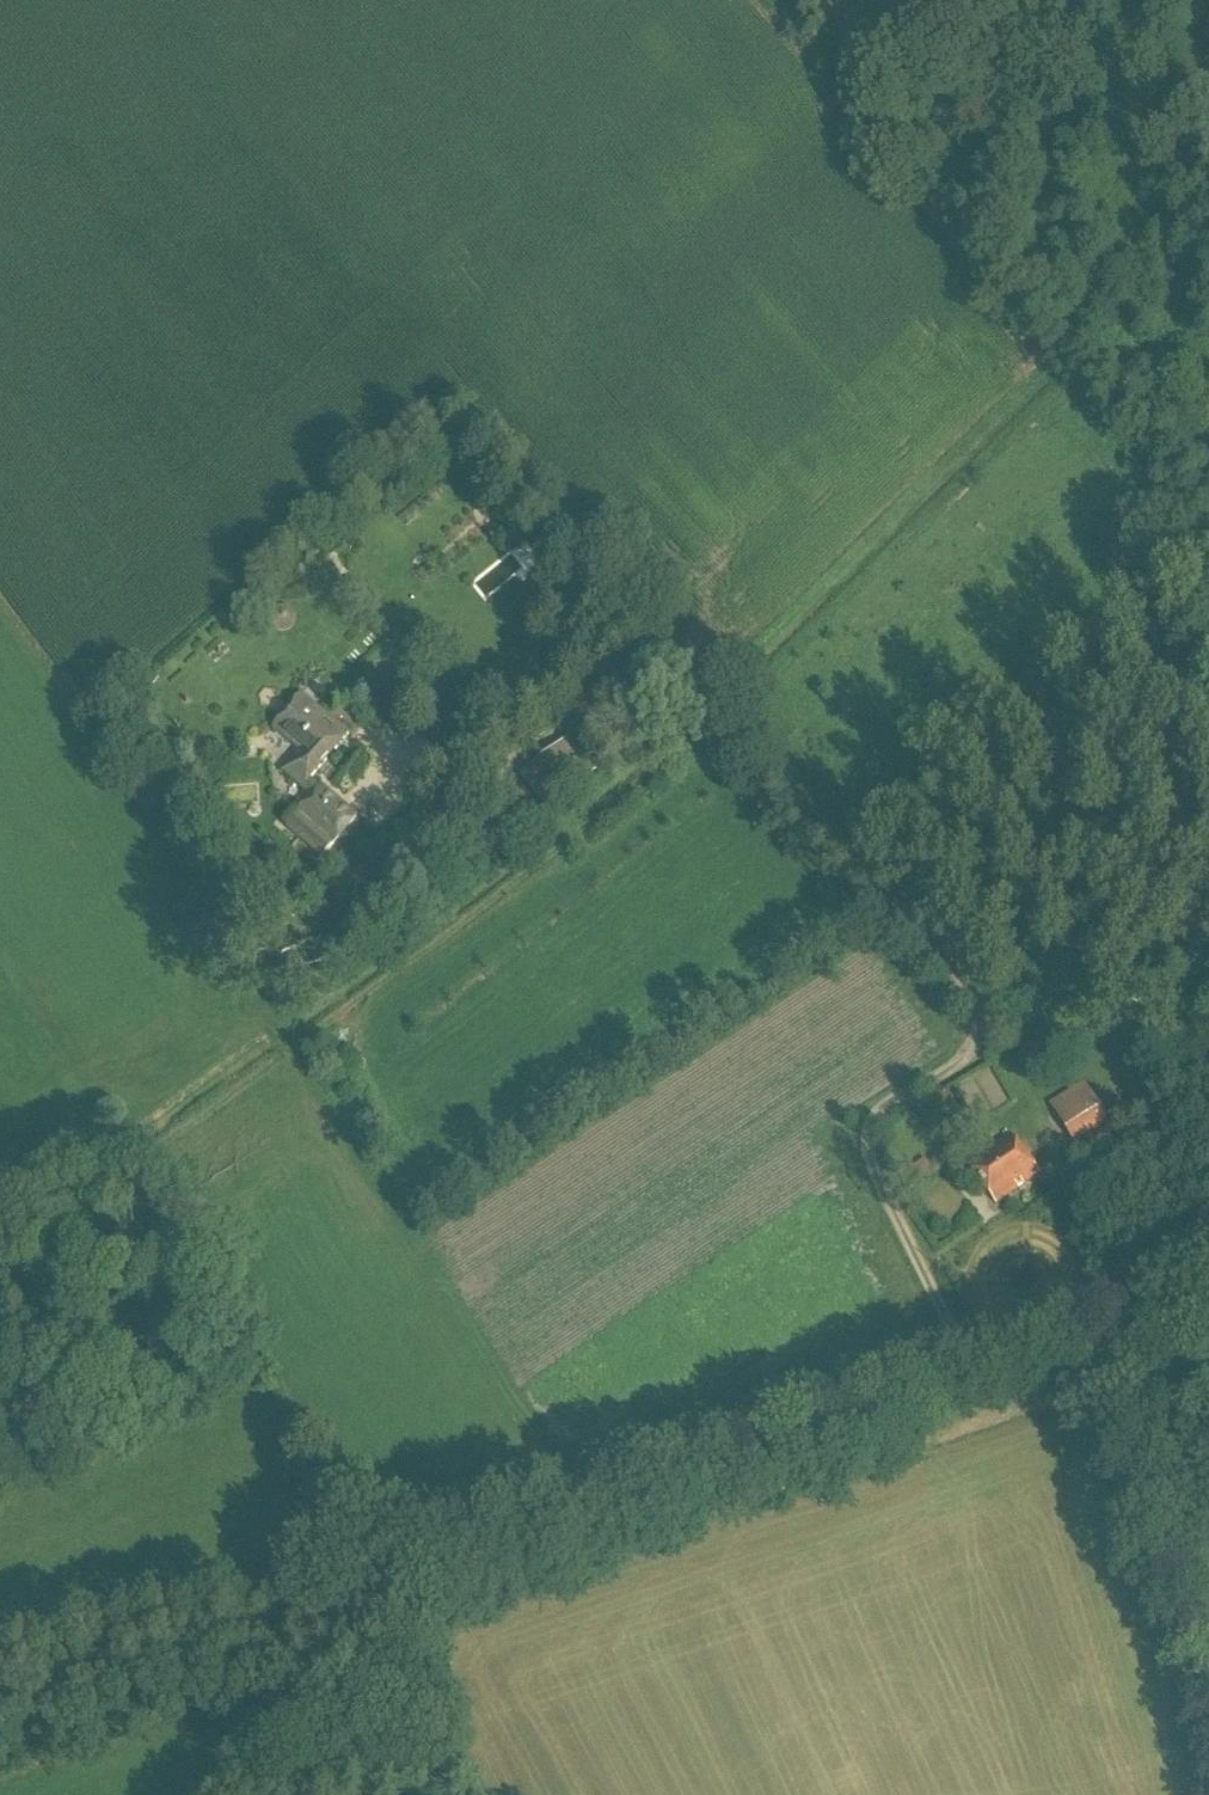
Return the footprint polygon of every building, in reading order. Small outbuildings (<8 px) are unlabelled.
[(571,614),(571,629),(587,628),(586,613),(571,614)] [(572,646),(573,660),(589,659),(588,645),(572,646)] [(320,788),(311,780),(349,734),(301,694),(272,728),(299,751),(282,771),(312,796),(286,827),(322,857),(357,815),(321,786),(320,788)] [(547,808),(595,770),(571,740),(523,779),(547,808)] [(1075,1144),(1110,1122),(1085,1083),(1050,1105),(1075,1144)] [(997,1203),(1040,1173),(1011,1133),(968,1163),(997,1203)]
